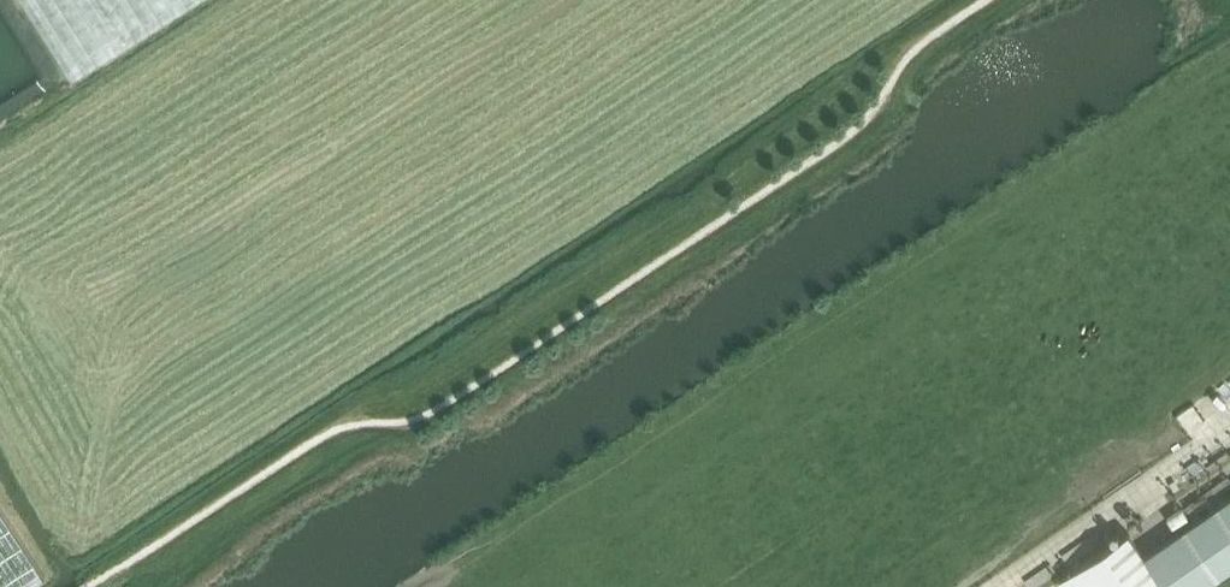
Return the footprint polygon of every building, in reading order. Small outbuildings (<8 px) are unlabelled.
[(199,0),(22,0),(73,81),(199,0)] [(1229,567),(1229,495),(1144,554),(1129,532),(1058,581),(1062,586),(1201,586),(1229,567)] [(45,573),(0,504),(0,586),(23,586),(45,573)]
